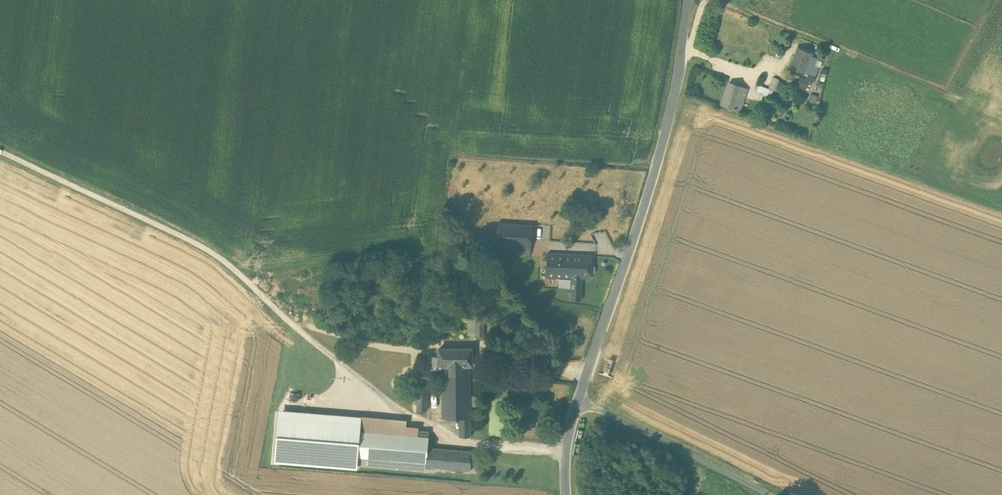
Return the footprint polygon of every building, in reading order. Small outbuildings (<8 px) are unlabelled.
[(813,52),(797,46),(789,68),(804,74),(805,72),(810,75),(814,65),(815,66),(818,58),(814,56),(813,58),(811,57),(813,52)] [(778,78),(773,76),(769,87),(774,89),(778,79),(778,78)] [(809,79),(800,76),(797,85),(806,89),(809,79)] [(783,81),(778,79),(774,89),(779,91),(783,81)] [(824,81),(818,79),(816,85),(821,88),(824,81)] [(748,88),(729,82),(721,104),(740,111),(748,88)] [(773,90),(759,84),(757,90),(771,95),(773,90)] [(532,225),(498,222),(496,245),(504,245),(530,248),(532,225)] [(530,248),(504,245),(504,253),(530,255),(530,248)] [(568,255),(547,254),(546,277),(572,278),(571,299),(581,300),(582,277),(576,277),(576,264),(573,264),(573,261),(568,261),(568,255)] [(591,256),(568,255),(568,261),(573,261),(573,264),(576,264),(576,277),(582,277),(590,277),(591,256)] [(472,348),(439,349),(440,365),(442,365),(442,370),(442,371),(470,370),(470,365),(473,365),(472,348)] [(470,370),(442,371),(442,370),(417,370),(417,417),(427,417),(427,380),(443,380),(443,417),(460,417),(460,436),(470,436),(470,370)] [(361,416),(279,409),(278,415),(361,422),(361,416)] [(361,422),(278,415),(274,462),(357,468),(357,464),(358,456),(360,430),(361,422)] [(407,420),(361,416),(361,422),(360,430),(361,430),(361,431),(417,436),(417,430),(418,430),(419,427),(406,426),(407,420)] [(417,436),(361,431),(361,430),(360,430),(358,456),(426,462),(428,447),(428,437),(417,436)] [(470,451),(428,447),(426,462),(425,467),(426,467),(470,470),(470,451)] [(426,462),(358,456),(357,464),(425,470),(426,467),(425,467),(426,462)]
